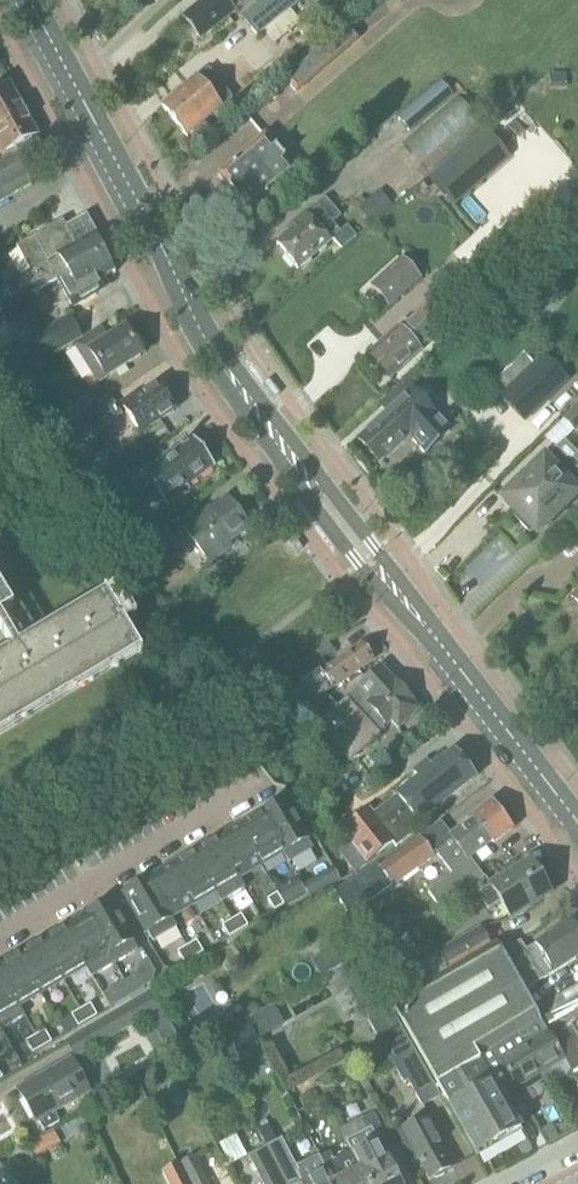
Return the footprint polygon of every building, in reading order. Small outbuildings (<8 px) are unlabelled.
[(201,39),(245,3),(250,9),(261,0),(203,0),(183,16),(201,39)] [(242,17),(259,37),(304,0),(263,0),(242,17)] [(285,79),(298,94),(361,39),(348,24),(285,79)] [(196,80),(163,108),(187,138),(221,110),(220,109),(232,100),(209,72),(198,81),(196,80)] [(410,133),(454,96),(442,82),(398,119),(410,133)] [(0,88),(0,131),(26,117),(23,111),(25,107),(21,100),(17,99),(15,96),(8,83),(0,88)] [(428,174),(482,126),(458,98),(403,145),(428,174)] [(0,131),(0,157),(17,148),(24,162),(43,152),(36,140),(39,138),(35,132),(37,130),(33,123),(29,122),(26,117),(0,131)] [(493,139),(485,130),(428,179),(454,208),(510,159),(493,139)] [(266,135),(252,147),(218,176),(251,215),(300,173),(266,135)] [(371,226),(394,207),(380,192),(358,210),(371,226)] [(318,208),(315,204),(293,224),(296,227),(277,244),(297,268),(332,238),(342,249),(356,237),(345,225),(338,231),(331,223),(339,216),(326,201),(318,208)] [(57,281),(104,254),(84,220),(65,231),(61,223),(15,249),(29,273),(4,287),(14,305),(57,281)] [(104,254),(57,281),(58,281),(68,275),(74,287),(63,293),(73,310),(96,297),(95,295),(106,289),(102,281),(115,274),(104,254)] [(401,261),(372,286),(388,306),(417,280),(401,261)] [(397,329),(368,355),(389,378),(418,352),(415,349),(429,337),(433,333),(451,317),(435,299),(399,332),(397,329)] [(73,345),(83,339),(70,316),(34,337),(48,360),(73,345)] [(91,352),(90,353),(100,368),(91,373),(98,384),(106,379),(107,379),(142,357),(125,331),(110,340),(108,341),(91,352)] [(502,397),(525,419),(566,379),(544,356),(502,397)] [(451,434),(405,382),(380,404),(389,414),(358,441),(379,464),(409,437),(427,456),(451,434)] [(156,384),(122,408),(140,434),(174,410),(156,384)] [(87,413),(100,430),(122,414),(109,396),(87,413)] [(577,432),(577,404),(562,420),(576,434),(577,432)] [(187,489),(186,487),(213,467),(192,439),(186,444),(184,441),(179,444),(182,447),(143,475),(166,505),(187,489)] [(503,500),(516,513),(537,493),(545,501),(559,487),(565,482),(563,479),(566,476),(574,468),(577,463),(577,455),(564,441),(556,449),(555,449),(503,500)] [(82,501),(115,482),(129,474),(109,445),(61,474),(78,504),(82,501)] [(516,513),(519,516),(516,519),(530,533),(533,530),(537,534),(577,494),(577,463),(574,468),(566,476),(563,479),(565,482),(559,487),(545,501),(537,493),(516,513)] [(248,528),(226,499),(183,532),(208,564),(229,547),(227,544),(248,528)] [(182,535),(172,522),(125,558),(135,571),(182,535)] [(14,610),(0,587),(0,619),(14,610)] [(135,647),(141,656),(142,655),(106,594),(104,595),(109,602),(10,661),(0,667),(0,728),(135,647)] [(327,666),(299,686),(312,704),(315,702),(373,661),(361,644),(328,668),(327,666)] [(323,661),(335,652),(330,644),(326,646),(317,652),(323,661)] [(301,691),(289,698),(307,719),(310,717),(318,726),(317,727),(349,762),(379,736),(377,734),(386,726),(387,727),(392,722),(398,730),(419,711),(413,704),(413,703),(393,681),(381,668),(359,687),(360,688),(337,709),(328,700),(316,710),(311,705),(301,691)] [(475,779),(454,751),(397,796),(418,823),(475,779)] [(373,754),(363,762),(370,770),(379,763),(373,754)] [(423,830),(418,823),(397,796),(372,816),(369,812),(342,833),(351,845),(340,854),(354,872),(366,864),(392,843),(397,850),(423,830)] [(281,802),(261,814),(284,853),(283,853),(289,864),(313,849),(285,800),(284,800),(281,802)] [(485,877),(470,857),(492,841),(493,843),(511,829),(499,812),(498,813),(491,804),(474,817),(476,819),(471,823),(469,819),(460,826),(462,830),(435,851),(453,875),(429,894),(439,906),(485,877)] [(239,828),(261,866),(283,853),(284,853),(261,814),(260,814),(261,815),(239,828)] [(239,828),(217,841),(239,879),(239,878),(261,866),(239,828)] [(239,879),(217,841),(194,854),(216,892),(215,892),(221,903),(245,889),(239,878),(239,879)] [(421,841),(382,871),(379,867),(336,893),(349,916),(375,900),(433,856),(421,841)] [(216,892),(194,854),(171,867),(193,905),(215,892),(216,892)] [(492,886),(485,877),(439,906),(439,907),(455,897),(465,912),(482,901),(488,910),(501,903),(511,920),(551,895),(530,862),(492,886)] [(149,879),(148,879),(171,918),(172,918),(193,905),(171,867),(149,880),(149,879)] [(333,869),(319,878),(325,889),(340,881),(333,869)] [(178,928),(172,918),(171,918),(148,879),(124,893),(128,898),(132,905),(149,934),(151,939),(153,942),(178,928)] [(298,879),(277,891),(285,905),(306,893),(298,879)] [(277,894),(268,900),(275,912),(284,906),(277,894)] [(110,901),(86,915),(115,964),(138,951),(136,947),(112,905),(110,901)] [(115,964),(86,915),(85,916),(86,917),(64,929),(86,967),(85,968),(91,978),(115,964)] [(239,932),(248,927),(242,915),(232,921),(239,932)] [(229,938),(239,932),(232,921),(223,926),(229,938)] [(502,953),(525,994),(530,992),(529,990),(576,961),(577,961),(577,935),(570,922),(535,944),(535,945),(526,951),(520,942),(502,953)] [(85,968),(86,967),(64,929),(42,942),(64,980),(85,968)] [(480,929),(438,954),(399,976),(409,993),(448,971),(490,947),(480,929)] [(197,941),(187,947),(194,959),(204,953),(197,941)] [(348,941),(314,961),(324,977),(326,977),(343,967),(358,959),(348,941)] [(19,956),(41,993),(64,980),(42,942),(19,956)] [(525,994),(502,953),(497,944),(391,1004),(411,1039),(410,1040),(438,1088),(484,1061),(482,1059),(520,1035),(540,1022),(540,1021),(540,1020),(525,994)] [(187,947),(178,952),(185,964),(194,959),(187,947)] [(229,973),(244,964),(234,947),(219,956),(229,973)] [(361,954),(363,957),(368,967),(379,961),(371,948),(361,954)] [(0,967),(0,975),(18,1007),(19,1006),(41,993),(19,956),(0,967)] [(343,967),(371,1018),(367,1020),(368,1022),(403,1084),(408,1081),(423,1107),(440,1097),(360,958),(358,959),(343,967)] [(0,975),(0,1029),(1,1031),(25,1017),(19,1006),(18,1007),(0,975)] [(145,989),(137,977),(126,983),(133,996),(145,989)] [(112,991),(103,996),(111,1009),(120,1004),(112,991)] [(69,1042),(67,1043),(68,1044),(75,1056),(77,1055),(161,1007),(153,993),(69,1042)] [(81,1010),(88,1022),(97,1017),(91,1005),(81,1010)] [(81,1010),(72,1016),(78,1028),(88,1022),(81,1010)] [(540,1022),(520,1035),(523,1041),(530,1037),(533,1043),(527,1047),(543,1074),(563,1061),(552,1039),(540,1022)] [(552,1039),(563,1061),(571,1074),(577,1070),(577,1025),(552,1039)] [(45,1031),(36,1037),(42,1048),(52,1043),(45,1031)] [(165,1041),(177,1062),(190,1055),(178,1034),(165,1041)] [(515,1090),(543,1074),(527,1047),(533,1043),(530,1037),(523,1041),(520,1035),(482,1059),(484,1061),(497,1086),(508,1079),(515,1090)] [(26,1042),(33,1054),(42,1048),(36,1037),(26,1042)] [(60,1122),(54,1112),(89,1092),(70,1059),(45,1073),(47,1077),(20,1092),(37,1121),(39,1121),(44,1131),(60,1122)] [(497,1086),(484,1061),(438,1088),(477,1156),(521,1130),(496,1086),(497,1086)] [(144,1104),(141,1087),(125,1090),(128,1107),(144,1104)] [(316,1090),(299,1099),(305,1109),(321,1101),(316,1090)] [(376,1144),(385,1140),(372,1115),(359,1121),(365,1132),(344,1142),(359,1171),(358,1171),(365,1183),(397,1183),(376,1144)] [(429,1116),(390,1137),(406,1167),(419,1160),(430,1181),(451,1169),(442,1152),(447,1149),(429,1116)] [(552,1125),(542,1130),(549,1143),(559,1138),(552,1125)] [(310,1136),(321,1156),(328,1171),(338,1166),(331,1151),(320,1131),(310,1136)] [(36,1158),(48,1152),(42,1139),(30,1145),(36,1158)] [(266,1147),(269,1152),(285,1183),(302,1183),(303,1183),(333,1183),(319,1156),(297,1167),(282,1139),(266,1147)] [(269,1152),(266,1147),(248,1156),(263,1183),(285,1183),(269,1152)] [(190,1183),(210,1183),(196,1156),(180,1164),(190,1183)] [(180,1164),(162,1174),(167,1183),(190,1183),(180,1164)] [(358,1171),(334,1183),(365,1183),(358,1171)]
